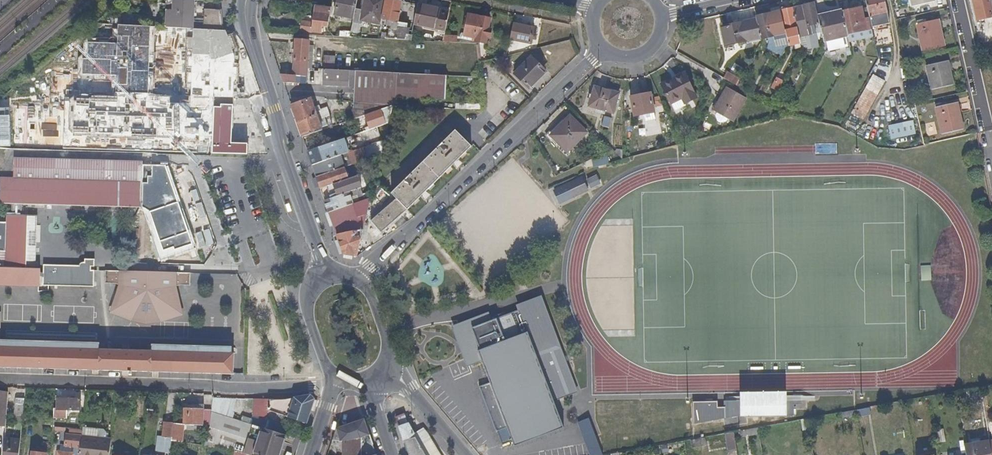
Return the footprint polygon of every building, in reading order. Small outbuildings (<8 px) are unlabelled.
[(193,0),(174,0),(172,28),(192,28),(223,30),(221,11),(204,10),(203,23),(192,22),(193,0)] [(358,0),(339,0),(336,16),(355,20),(358,0)] [(386,0),(365,0),(362,21),(381,25),(382,20),(386,0)] [(402,2),(402,0),(394,0),(394,1),(390,0),(386,0),(382,20),(391,22),(398,23),(402,2)] [(884,0),(865,0),(867,9),(869,19),(872,28),(890,24),(884,0)] [(991,0),(973,0),(977,20),(991,17),(991,4),(991,0)] [(414,25),(418,6),(402,2),(398,23),(408,25),(406,35),(412,36),(414,25)] [(819,23),(818,16),(815,4),(793,9),(799,38),(809,35),(808,31),(807,26),(813,25),(819,23)] [(323,24),(325,6),(315,5),(314,15),(299,14),(297,30),(313,32),(314,28),(323,30),(323,24)] [(329,25),(332,7),(325,6),(323,24),(329,25)] [(437,29),(441,10),(418,6),(414,25),(437,29)] [(799,38),(793,9),(786,11),(785,8),(780,9),(781,12),(786,34),(789,47),(801,44),(799,38)] [(872,28),(869,19),(863,20),(862,10),(861,8),(842,12),(847,34),(858,32),(859,34),(867,32),(867,31),(872,30),(872,28)] [(446,31),(450,12),(441,10),(437,29),(446,31)] [(842,12),(842,11),(818,16),(819,23),(824,43),(847,38),(847,34),(842,12)] [(773,37),(768,15),(767,12),(764,13),(764,16),(756,18),(757,19),(761,39),(762,40),(773,37)] [(786,34),(781,12),(768,15),(773,37),(786,34)] [(150,27),(150,15),(118,14),(117,25),(150,27)] [(488,29),(490,20),(468,16),(464,36),(477,39),(477,42),(486,43),(487,36),(490,37),(492,29),(488,29)] [(761,39),(757,19),(721,28),(726,47),(761,39)] [(944,48),(938,21),(917,26),(923,52),(944,48)] [(360,38),(362,23),(354,22),(351,38),(360,38)] [(406,35),(408,25),(398,23),(397,31),(390,30),(389,34),(384,34),(384,39),(412,41),(412,36),(406,35)] [(531,45),(534,29),(513,24),(510,41),(531,45)] [(308,69),(309,54),(310,43),(296,41),(293,75),(300,76),(307,77),(308,69)] [(879,59),(877,50),(866,51),(866,58),(879,59)] [(528,87),(545,71),(532,57),(515,74),(528,87)] [(337,71),(337,63),(324,62),(324,70),(337,71)] [(953,86),(947,63),(927,67),(931,90),(953,86)] [(349,81),(350,73),(350,71),(337,71),(324,70),(323,80),(349,81)] [(530,89),(547,72),(545,71),(528,87),(530,89)] [(396,97),(397,74),(382,73),(356,72),(355,79),(355,82),(355,87),(355,97),(365,97),(365,104),(392,106),(395,106),(396,97)] [(696,98),(684,73),(660,85),(674,113),(686,107),(685,104),(696,98)] [(300,84),(300,76),(293,75),(282,75),(281,74),(284,83),(300,84)] [(444,100),(446,76),(429,75),(397,74),(396,97),(444,100)] [(864,120),(885,81),(873,75),(852,113),(864,120)] [(777,92),(783,82),(777,79),(771,89),(777,92)] [(15,85),(14,126),(150,130),(149,150),(210,152),(212,92),(15,85)] [(614,113),(619,94),(597,88),(592,107),(614,113)] [(732,123),(745,99),(727,88),(713,112),(732,123)] [(653,108),(651,97),(651,95),(650,93),(648,93),(648,94),(631,97),(634,116),(644,114),(646,120),(655,119),(653,108)] [(662,106),(658,96),(651,97),(653,108),(662,106)] [(323,130),(317,115),(315,108),(311,99),(292,105),(303,137),(323,130)] [(365,116),(392,106),(365,104),(355,103),(355,119),(365,116)] [(962,130),(957,103),(936,108),(942,134),(962,130)] [(232,143),(233,105),(221,105),(221,111),(214,111),(213,142),(232,143)] [(329,111),(328,107),(321,109),(320,106),(315,108),(317,115),(329,111)] [(388,125),(392,106),(365,116),(367,120),(370,130),(381,127),(388,125)] [(586,133),(569,117),(550,136),(567,153),(586,133)] [(916,135),(913,121),(888,126),(891,140),(916,135)] [(416,202),(451,167),(472,146),(456,131),(446,141),(417,168),(392,194),(397,199),(373,223),(383,234),(416,202)] [(347,153),(342,140),(308,152),(313,165),(347,153)] [(248,154),(247,144),(232,143),(213,142),(212,153),(248,154)] [(345,167),(364,161),(366,160),(361,148),(347,153),(313,165),(316,177),(324,175),(338,170),(345,167)] [(142,180),(142,165),(142,162),(97,161),(55,159),(14,158),(13,178),(0,178),(0,202),(13,202),(12,214),(7,214),(7,221),(0,221),(0,267),(35,268),(36,215),(21,214),(21,202),(36,203),(75,204),(113,205),(143,206),(144,181),(142,180)] [(607,165),(605,158),(591,162),(593,169),(607,165)] [(166,166),(142,165),(142,180),(144,181),(143,206),(160,260),(195,247),(166,166)] [(349,179),(345,167),(338,170),(324,175),(316,177),(321,189),(349,179)] [(601,183),(596,174),(587,179),(591,188),(601,183)] [(349,193),(361,188),(360,184),(357,176),(349,179),(321,189),(325,201),(349,193)] [(589,190),(581,176),(554,189),(560,203),(589,190)] [(353,204),(349,193),(325,201),(329,213),(341,209),(353,204)] [(367,213),(371,198),(353,204),(357,217),(367,213)] [(357,217),(353,204),(341,209),(344,219),(345,221),(357,217)] [(344,219),(341,209),(329,213),(332,223),(344,219)] [(359,231),(357,217),(345,221),(344,219),(332,223),(336,235),(359,231)] [(357,257),(363,231),(359,231),(336,235),(343,254),(357,257)] [(88,270),(88,266),(92,266),(93,259),(83,259),(83,262),(80,262),(78,263),(77,266),(41,265),(41,269),(41,273),(37,272),(37,268),(35,268),(0,267),(0,284),(19,284),(37,285),(37,276),(41,277),(41,285),(58,285),(92,286),(92,270),(88,270)] [(176,313),(171,293),(169,294),(168,289),(170,289),(170,273),(123,271),(122,287),(124,287),(122,292),(120,292),(114,311),(132,316),(134,318),(156,319),(157,317),(176,313)] [(563,352),(541,295),(517,304),(516,305),(518,309),(519,311),(553,400),(577,391),(563,352)] [(553,400),(519,311),(518,309),(469,327),(475,342),(465,347),(476,373),(468,376),(471,385),(478,382),(486,401),(502,444),(511,440),(513,445),(563,428),(553,400)] [(418,326),(416,320),(406,324),(408,329),(418,326)] [(98,348),(0,345),(0,367),(98,369),(98,348)] [(150,370),(151,349),(98,348),(98,369),(150,370)] [(233,373),(233,352),(151,349),(150,370),(233,373)] [(983,401),(980,387),(968,389),(967,390),(970,403),(983,401)] [(306,423),(313,400),(308,396),(294,398),(288,417),(306,423)] [(794,416),(794,404),(801,404),(801,397),(790,396),(768,396),(740,396),(740,400),(725,399),(725,405),(717,405),(718,400),(692,399),(692,422),(717,418),(740,414),(740,415),(774,416),(794,416)] [(932,402),(931,398),(931,396),(918,399),(918,404),(932,402)] [(22,414),(24,397),(15,397),(13,413),(22,414)] [(79,408),(80,398),(57,397),(57,407),(54,407),(53,414),(60,414),(60,417),(65,418),(65,408),(79,408)] [(234,418),(237,398),(212,397),(211,411),(234,418)] [(288,417),(294,398),(286,399),(281,399),(267,399),(266,410),(285,416),(288,417)] [(203,424),(203,408),(196,408),(196,404),(193,404),(193,408),(184,407),(183,424),(203,424)] [(280,433),(285,416),(266,410),(261,408),(257,426),(280,433)] [(270,439),(278,441),(280,433),(257,426),(234,418),(211,411),(208,442),(235,451),(245,454),(249,454),(278,454),(280,448),(269,444),(270,439)] [(408,424),(402,415),(395,418),(398,427),(408,424)] [(589,419),(578,423),(590,454),(602,454),(589,419)] [(367,431),(364,420),(347,425),(344,428),(344,444),(344,454),(360,454),(360,438),(367,431)] [(172,437),(173,424),(173,423),(164,422),(162,436),(172,437)] [(429,435),(418,423),(410,427),(408,424),(398,427),(403,442),(404,442),(409,454),(439,454),(429,435)] [(182,443),(183,425),(173,424),(172,437),(171,441),(182,443)] [(344,444),(344,428),(337,425),(332,440),(344,444)] [(759,433),(759,427),(735,432),(735,437),(759,433)] [(103,438),(104,431),(82,428),(82,429),(81,436),(103,438)] [(737,447),(735,437),(735,432),(726,433),(728,448),(737,447)] [(80,447),(81,436),(65,434),(64,445),(80,447)] [(111,439),(103,438),(81,436),(80,447),(79,454),(109,454),(111,439)] [(707,444),(706,437),(692,440),(693,447),(707,444)] [(20,440),(4,438),(3,454),(18,454),(20,440)] [(280,448),(282,442),(278,441),(270,439),(269,444),(280,448)] [(989,442),(965,446),(966,454),(991,454),(989,442)]
